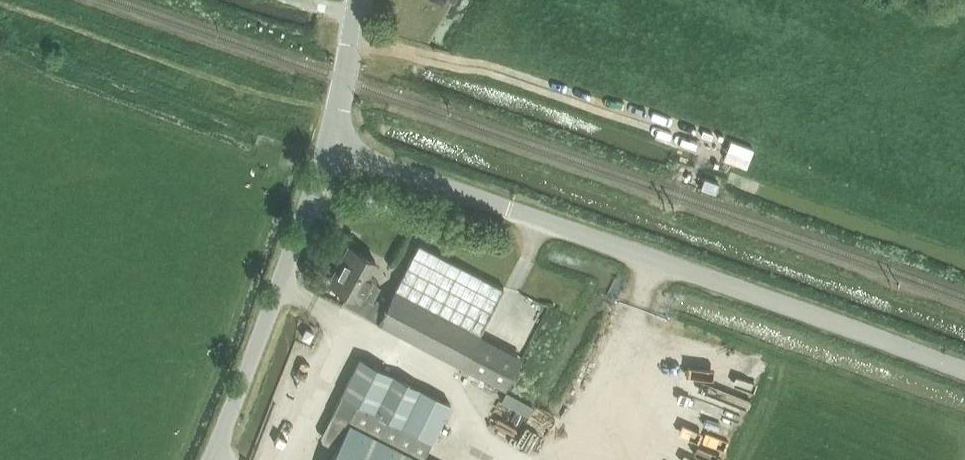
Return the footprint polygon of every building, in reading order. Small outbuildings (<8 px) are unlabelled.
[(675,167),(672,177),(678,179),(681,169),(675,167)] [(715,192),(718,182),(704,177),(700,187),(715,192)] [(505,290),(420,244),(379,321),(505,390),(522,359),(480,336),(505,290)] [(331,282),(348,291),(342,301),(368,316),(374,307),(372,306),(382,286),(377,283),(378,281),(368,275),(377,261),(351,246),(331,282)] [(312,332),(303,328),(300,335),(309,339),(312,332)] [(349,420),(328,459),(429,459),(423,457),(452,403),(360,355),(331,411),(349,420)] [(525,371),(514,396),(533,404),(544,379),(525,371)]
